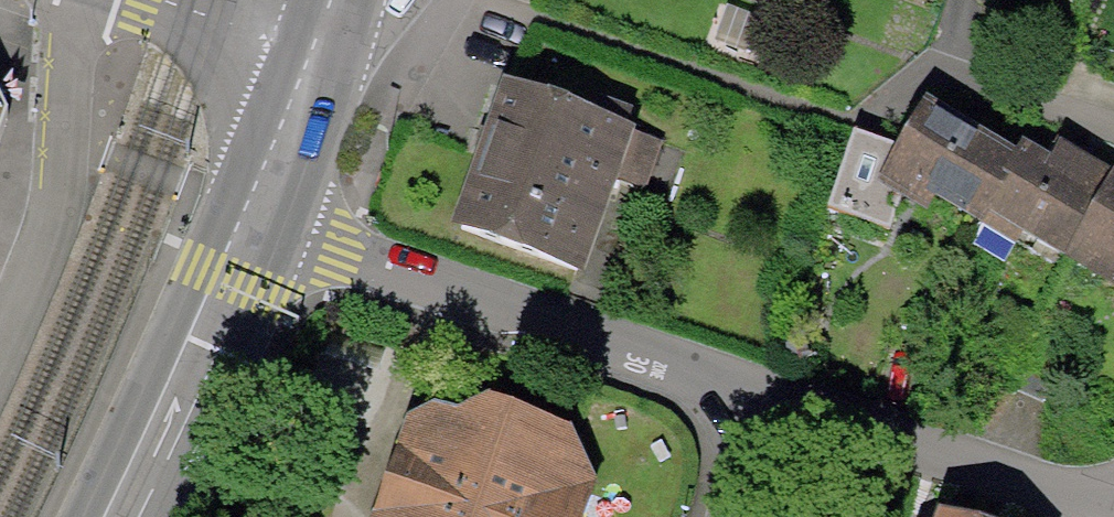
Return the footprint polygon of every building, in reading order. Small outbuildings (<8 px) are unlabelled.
[(508,94),(456,236),(586,283),(638,141),(508,94)] [(986,204),(1019,148),(927,94),(895,142),(854,128),(826,205),(890,226),(901,195),(925,208),(935,194),(985,223),(994,209),(986,204)] [(1064,253),(1113,169),(1060,138),(1052,152),(1026,137),(1019,148),(986,204),(994,209),(985,223),(1016,242),(1024,229),(1064,253)] [(1113,169),(1064,253),(1113,281),(1113,168),(1113,169)] [(435,398),(405,411),(374,516),(582,516),(597,472),(571,422),(489,388),(458,403),(435,398)]
